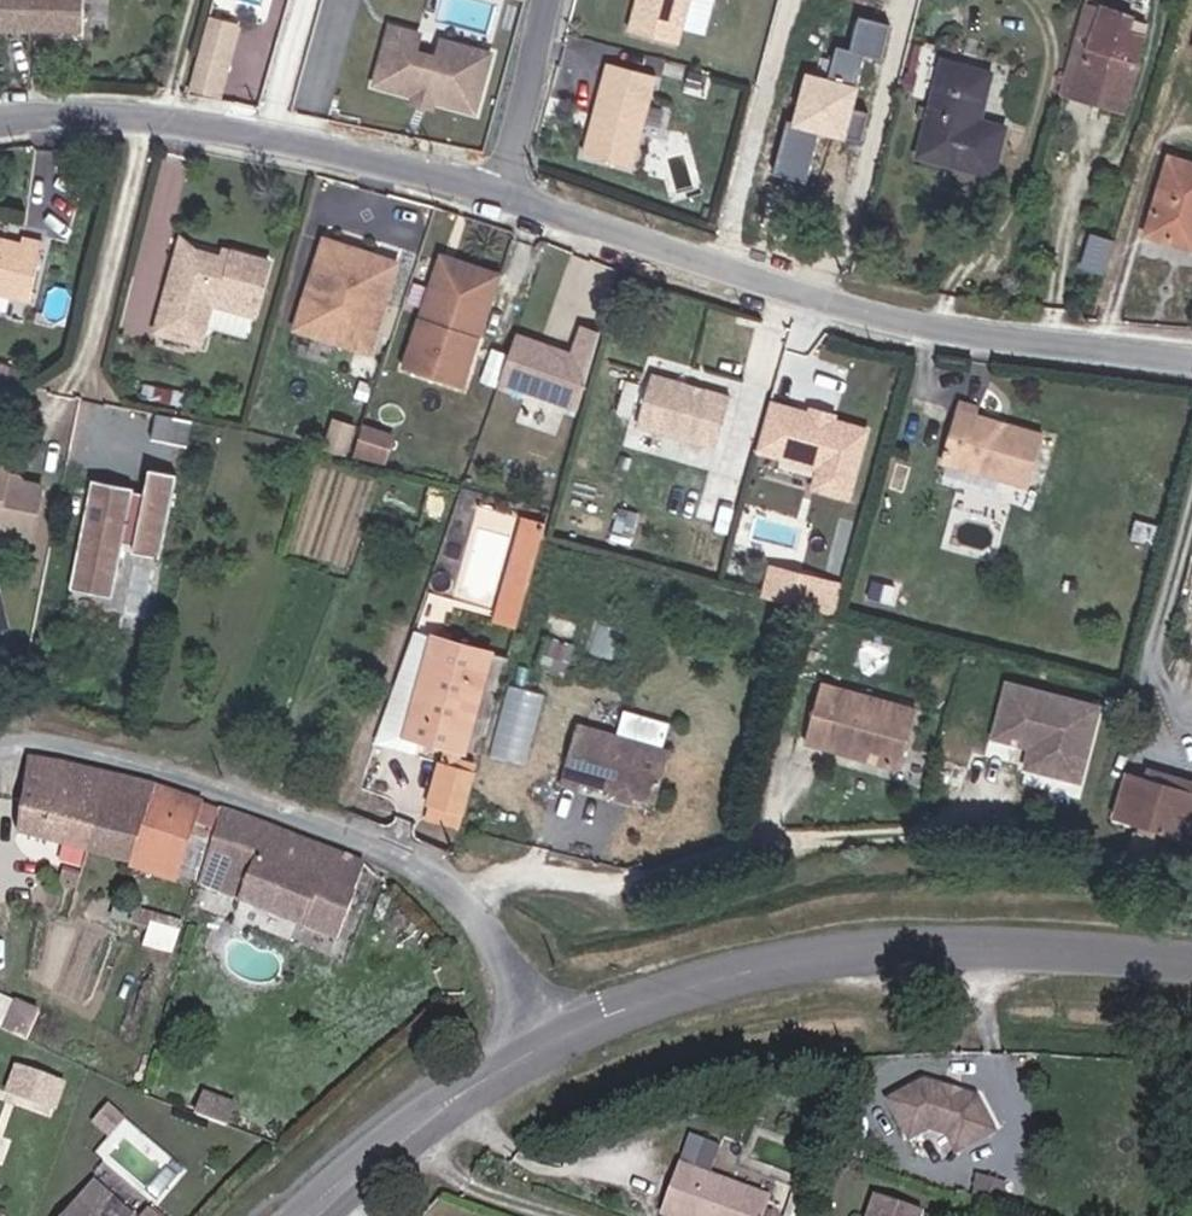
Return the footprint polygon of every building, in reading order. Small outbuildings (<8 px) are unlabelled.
[(24,33),(24,0),(0,0),(0,32),(24,33)] [(74,0),(24,0),(24,33),(73,33),(74,0)] [(87,0),(75,0),(75,24),(86,24),(87,0)] [(689,0),(636,0),(634,7),(626,34),(676,48),(689,0)] [(1082,84),(1104,10),(1090,6),(1070,81),(1082,84)] [(1122,96),(1139,35),(1126,31),(1130,17),(1104,10),(1082,84),(1122,96)] [(231,75),(246,23),(213,14),(198,66),(231,75)] [(798,68),(774,174),(805,181),(815,135),(861,145),(867,117),(852,113),(864,63),(879,66),(887,29),(857,23),(851,50),(831,46),(825,75),(798,68)] [(471,118),(487,61),(388,33),(372,90),(411,102),(418,97),(426,99),(430,106),(471,118)] [(629,169),(653,78),(606,65),(581,156),(629,169)] [(940,65),(925,122),(943,127),(945,121),(955,124),(955,129),(965,132),(968,117),(976,119),(986,78),(940,65)] [(1119,107),(1122,96),(1082,84),(1079,96),(1119,107)] [(430,106),(426,99),(418,97),(411,102),(410,108),(428,114),(430,106)] [(916,154),(978,172),(990,124),(976,119),(968,117),(965,132),(955,129),(955,124),(945,121),(943,127),(925,122),(916,154)] [(990,124),(978,172),(989,176),(1003,127),(990,124)] [(1191,247),(1191,166),(1169,159),(1148,234),(1191,247)] [(14,232),(11,241),(0,238),(0,287),(21,292),(34,237),(14,232)] [(165,234),(153,279),(167,283),(173,257),(188,247),(165,234)] [(354,345),(382,258),(310,235),(294,284),(312,290),(300,328),(354,345)] [(227,255),(229,244),(216,241),(213,253),(227,255)] [(153,279),(146,307),(197,320),(204,296),(248,308),(262,253),(229,244),(227,255),(213,253),(188,247),(173,257),(167,283),(153,279)] [(420,314),(438,260),(483,275),(487,264),(427,245),(405,309),(420,314)] [(388,361),(448,381),(483,275),(438,260),(420,314),(405,309),(388,361)] [(300,328),(312,290),(294,284),(282,323),(300,328)] [(197,320),(146,307),(142,322),(193,335),(197,320)] [(499,368),(490,396),(508,401),(517,374),(499,368)] [(717,394),(640,369),(625,419),(703,443),(717,394)] [(834,493),(853,425),(820,416),(817,415),(812,417),(801,414),(798,410),(795,409),(755,397),(742,444),(804,461),(798,482),(834,493)] [(941,411),(962,417),(965,406),(943,401),(941,411)] [(821,411),(797,404),(795,409),(798,410),(801,414),(812,417),(817,415),(820,416),(821,411)] [(1022,434),(962,417),(941,411),(927,463),(1009,488),(1022,434)] [(155,434),(193,440),(196,419),(159,413),(155,434)] [(369,456),(377,430),(348,421),(340,446),(369,456)] [(369,456),(340,446),(338,452),(367,460),(369,456)] [(34,546),(50,475),(0,464),(0,538),(34,546)] [(151,556),(166,473),(139,468),(134,500),(122,498),(124,487),(82,480),(63,589),(104,596),(114,542),(126,544),(125,551),(151,556)] [(480,619),(503,625),(526,543),(533,519),(509,512),(480,619)] [(1135,540),(1141,520),(1121,514),(1115,534),(1135,540)] [(765,598),(843,606),(846,573),(768,565),(765,598)] [(0,583),(0,627),(12,623),(0,583)] [(476,652),(422,638),(392,735),(431,746),(448,751),(476,652)] [(1104,705),(1007,679),(991,737),(1027,746),(1021,768),(1082,785),(1088,763),(1104,705)] [(533,763),(550,691),(515,683),(498,754),(533,763)] [(789,744),(805,748),(807,736),(843,747),(840,758),(882,769),(897,710),(821,690),(816,711),(799,706),(789,744)] [(659,750),(566,722),(549,780),(569,786),(571,776),(645,797),(659,750)] [(807,736),(805,748),(840,758),(843,747),(807,736)] [(444,766),(448,751),(431,746),(427,762),(444,766)] [(451,815),(463,772),(444,766),(427,762),(416,806),(451,815)] [(92,846),(108,779),(51,768),(25,763),(13,830),(92,846)] [(1147,770),(1145,776),(1191,790),(1191,783),(1147,770)] [(1145,776),(1129,772),(1116,819),(1184,838),(1190,815),(1191,816),(1191,790),(1145,776)] [(208,848),(219,813),(162,793),(139,786),(108,779),(92,846),(180,865),(187,840),(208,848)] [(447,827),(451,815),(416,806),(412,818),(447,827)] [(234,857),(246,824),(219,813),(208,848),(202,870),(196,869),(190,890),(237,906),(252,862),(234,857)] [(303,932),(333,857),(246,824),(234,857),(252,862),(237,906),(303,932)] [(175,885),(190,890),(196,869),(202,870),(208,848),(187,840),(180,865),(175,885)] [(363,869),(333,857),(303,932),(334,944),(353,899),(351,898),(363,869)] [(82,907),(98,911),(104,894),(86,889),(82,907)] [(181,923),(184,911),(130,899),(127,918),(155,925),(157,917),(181,923)] [(38,1062),(4,1053),(0,1069),(0,1078),(33,1087),(38,1062)] [(50,1066),(38,1062),(33,1087),(45,1090),(50,1066)] [(887,1096),(908,1137),(929,1128),(949,1134),(957,1152),(998,1130),(976,1091),(921,1075),(887,1096)] [(216,1122),(224,1099),(196,1090),(188,1113),(216,1122)] [(738,1165),(735,1177),(777,1190),(781,1178),(738,1165)] [(690,1215),(791,1215),(796,1203),(703,1174),(690,1215)] [(51,1215),(113,1215),(73,1186),(51,1215)] [(896,1204),(892,1215),(934,1215),(896,1204)]
